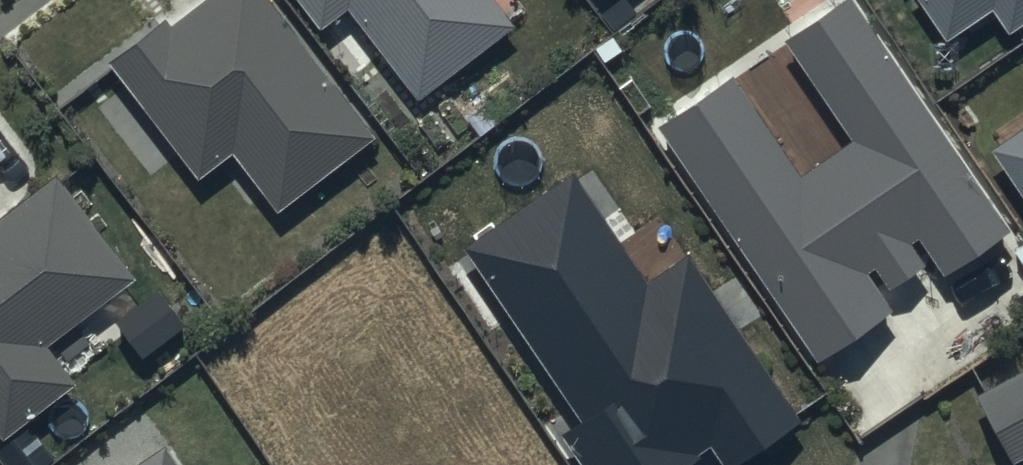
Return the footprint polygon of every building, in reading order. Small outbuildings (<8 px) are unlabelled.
[(108,64),(198,181),(231,156),(277,217),(378,140),(271,0),(207,0),(171,28),(165,20),(108,64)] [(320,32),(349,10),(418,101),(514,28),(493,0),(295,0),(320,32)] [(856,0),(842,0),(780,42),(848,141),(800,174),(733,76),(657,128),(818,362),(892,312),(866,274),(875,268),(891,291),(926,267),(912,246),(918,242),(945,281),(1016,233),(856,0)] [(947,44),(993,13),(1010,37),(1022,28),(1022,0),(917,0),(947,44)] [(991,152),(1022,200),(1022,130),(991,152)] [(463,249),(584,425),(565,438),(583,464),(681,464),(709,446),(722,464),(743,464),(803,424),(688,255),(649,282),(575,173),(463,249)] [(2,443),(76,386),(47,348),(136,280),(57,178),(0,221),(0,440),(2,443)] [(978,396),(1015,464),(1022,459),(1022,371),(978,396)] [(139,464),(177,464),(165,447),(139,464)]
